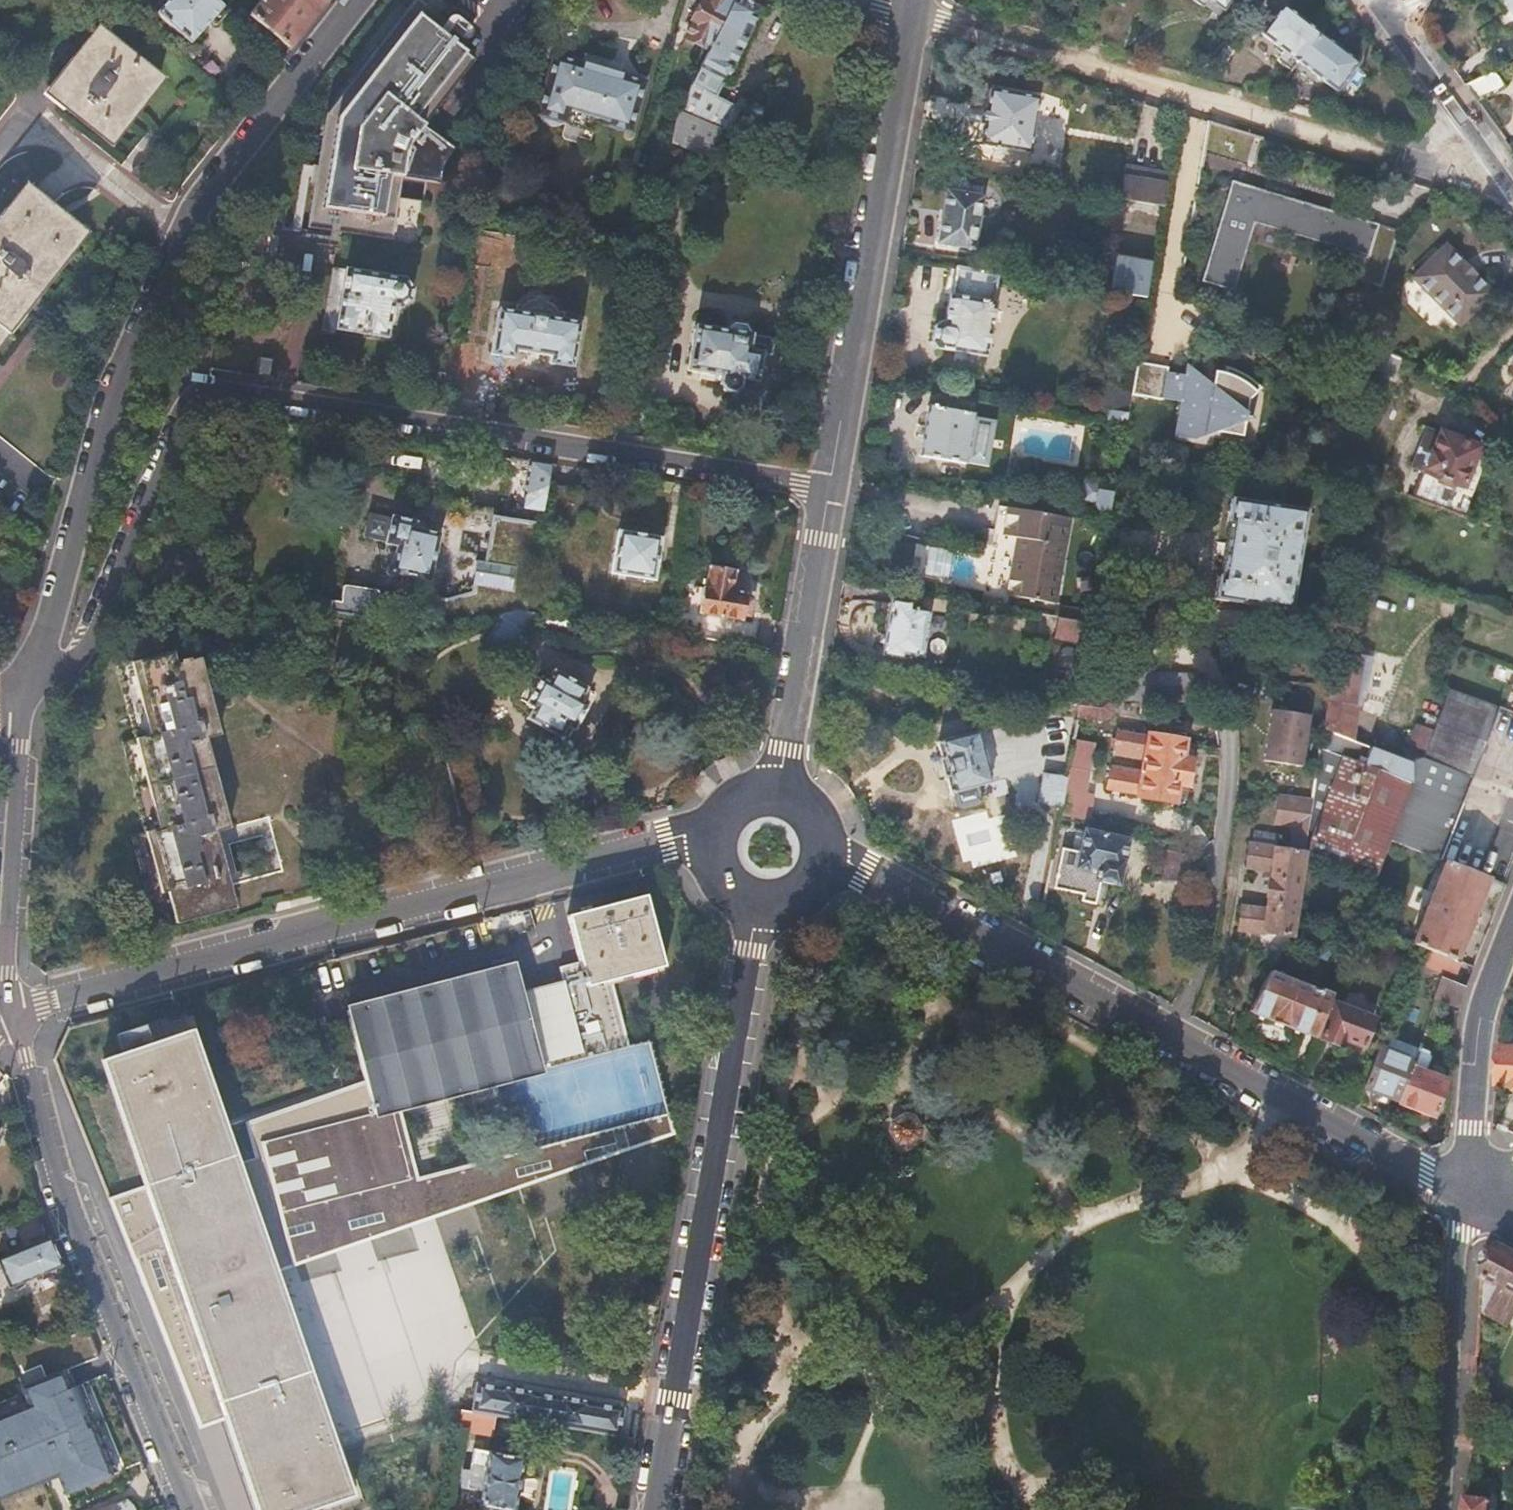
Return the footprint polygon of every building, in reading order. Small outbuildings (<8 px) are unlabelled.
[(218,0),(168,0),(157,13),(191,42),(211,20),(216,25),(230,10),(218,0)] [(290,48),(312,20),(328,0),(260,0),(249,13),(290,48)] [(677,124),(719,132),(718,138),(723,139),(733,106),(717,101),(762,0),(736,0),(734,4),(712,50),(677,124)] [(736,0),(702,0),(696,13),(694,15),(692,21),(694,22),(686,39),(712,50),(734,4),(736,0)] [(1261,31),(1298,59),(1319,32),(1280,4),(1261,31)] [(391,239),(395,218),(402,177),(441,184),(443,165),(454,148),(426,124),(473,59),(409,5),(327,108),(312,206),(310,224),(391,239)] [(1319,32),(1298,59),(1336,88),(1355,60),(1319,32)] [(109,138),(158,79),(98,33),(52,94),(109,138)] [(585,63),(623,74),(625,64),(589,53),(585,63)] [(598,121),(634,131),(649,82),(623,74),(585,63),(556,55),(542,105),(539,115),(540,115),(543,121),(561,126),(565,122),(595,131),(598,121)] [(1465,83),(1477,99),(1505,84),(1493,69),(1465,83)] [(988,89),(985,108),(982,108),(980,124),(983,123),(979,143),(1029,149),(1038,96),(988,89)] [(715,167),(723,139),(718,138),(719,132),(677,124),(673,142),(671,154),(715,167)] [(1127,166),(1121,199),(1130,201),(1163,207),(1169,174),(1127,166)] [(948,190),(945,190),(937,242),(972,248),(982,187),(974,186),(964,175),(958,174),(949,183),(948,190)] [(1233,290),(1255,223),(1367,259),(1377,227),(1232,180),(1201,280),(1233,290)] [(26,194),(0,227),(0,336),(81,235),(26,194)] [(1130,201),(1121,199),(1119,207),(1129,209),(1130,201)] [(1130,201),(1129,209),(1162,215),(1163,207),(1130,201)] [(1462,329),(1495,296),(1448,248),(1414,282),(1462,329)] [(1121,264),(1117,293),(1148,298),(1151,278),(1135,276),(1136,265),(1121,264)] [(335,328),(347,269),(334,266),(323,326),(335,328)] [(999,274),(955,267),(950,295),(948,295),(943,323),(939,321),(933,325),(930,339),(937,349),(986,357),(995,302),(994,302),(999,274)] [(405,279),(347,269),(335,328),(388,336),(392,306),(401,306),(411,298),(413,288),(405,279)] [(529,312),(500,309),(493,352),(514,357),(515,349),(552,355),(552,362),(573,366),(580,321),(552,316),(552,313),(549,308),(535,307),(531,309),(529,312)] [(724,331),(695,327),(686,372),(718,378),(716,387),(724,395),(733,395),(738,393),(740,382),(755,385),(761,357),(770,358),(772,346),(767,340),(751,338),(745,325),(734,323),(724,331)] [(267,375),(270,352),(242,347),(239,370),(267,375)] [(1395,374),(1401,361),(1382,352),(1380,352),(1378,368),(1395,374)] [(1135,374),(1131,395),(1162,399),(1162,397),(1181,400),(1178,416),(1195,420),(1193,429),(1214,433),(1215,432),(1243,438),(1245,423),(1254,421),(1247,414),(1250,401),(1260,388),(1256,383),(1235,371),(1226,368),(1225,374),(1216,371),(1211,392),(1208,392),(1205,381),(1188,367),(1186,377),(1167,374),(1167,367),(1137,362),(1135,374)] [(1108,391),(1131,397),(1131,395),(1135,374),(1111,370),(1108,391)] [(972,415),(927,407),(918,455),(963,465),(963,463),(987,467),(995,421),(971,417),(972,415)] [(1195,420),(1178,416),(1175,434),(1194,438),(1214,433),(1193,429),(1195,420)] [(1463,519),(1489,452),(1438,434),(1436,441),(1431,441),(1427,452),(1431,454),(1423,475),(1438,481),(1427,506),(1463,519)] [(1122,448),(1119,464),(1150,467),(1152,453),(1122,448)] [(548,463),(528,460),(524,497),(533,498),(532,505),(542,505),(548,463)] [(1097,501),(1097,509),(1111,511),(1118,471),(1094,467),(1091,481),(1085,480),(1082,499),(1097,501)] [(1227,520),(1230,521),(1221,576),(1218,576),(1215,596),(1289,609),(1305,510),(1231,497),(1227,520)] [(1054,604),(1069,519),(1001,507),(997,535),(1023,540),(1018,576),(1014,576),(1011,596),(1054,604)] [(361,536),(384,541),(389,518),(367,513),(361,536)] [(436,533),(411,528),(412,521),(390,516),(389,518),(384,541),(383,543),(392,546),(387,572),(426,581),(433,554),(438,554),(439,548),(434,547),(436,533)] [(525,612),(538,530),(491,521),(483,570),(514,575),(511,594),(474,589),(436,598),(417,596),(412,626),(444,631),(496,615),(513,610),(525,612)] [(658,538),(617,531),(610,573),(653,579),(658,538)] [(673,635),(703,640),(704,629),(695,627),(696,615),(740,621),(744,594),(730,593),(733,570),(707,566),(703,587),(700,588),(698,606),(679,603),(673,635)] [(730,593),(744,594),(746,578),(740,571),(733,570),(730,593)] [(326,603),(324,613),(378,621),(379,610),(369,609),(372,592),(339,587),(336,604),(326,603)] [(543,599),(534,597),(532,608),(542,610),(543,599)] [(928,612),(910,609),(910,603),(892,601),(883,653),(900,657),(901,654),(919,656),(928,612)] [(508,660),(534,613),(525,612),(513,610),(496,615),(480,645),(508,660)] [(1094,623),(1059,617),(1055,635),(1090,642),(1094,623)] [(0,657),(14,644),(0,629),(0,657)] [(1326,703),(1322,731),(1352,742),(1357,709),(1350,707),(1355,677),(1368,678),(1371,661),(1339,654),(1332,704),(1326,703)] [(183,675),(180,665),(125,681),(140,741),(124,747),(147,837),(134,840),(154,916),(174,911),(177,920),(239,902),(235,886),(223,843),(238,838),(216,750),(228,746),(208,668),(183,675)] [(523,706),(529,708),(524,720),(556,738),(562,727),(568,731),(584,705),(577,700),(583,689),(551,672),(545,681),(538,678),(523,706)] [(1116,697),(1196,699),(1197,673),(1091,672),(1090,697),(1116,697)] [(1423,762),(1470,780),(1497,709),(1447,692),(1433,734),(1426,752),(1423,762)] [(1080,697),(1078,703),(1077,714),(1101,718),(1113,711),(1116,697),(1090,697),(1080,697)] [(1302,765),(1310,714),(1273,708),(1266,759),(1302,765)] [(1061,742),(1071,744),(1076,718),(1065,717),(1061,742)] [(1411,747),(1426,752),(1433,734),(1418,728),(1411,747)] [(946,777),(951,792),(990,780),(976,731),(936,742),(939,755),(937,757),(944,777),(946,777)] [(1322,731),(1312,799),(1308,826),(1304,854),(1375,881),(1391,839),(1412,781),(1411,765),(1411,762),(1408,762),(1352,742),(1322,731)] [(1184,744),(1116,732),(1114,754),(1145,760),(1142,776),(1138,775),(1139,771),(1132,770),(1130,773),(1124,772),(1124,768),(1110,766),(1108,788),(1176,800),(1179,784),(1186,785),(1190,760),(1182,759),(1184,744)] [(1071,744),(1068,764),(1088,767),(1092,748),(1071,744)] [(445,760),(451,786),(460,784),(454,758),(445,760)] [(1423,762),(1411,762),(1411,765),(1418,775),(1435,782),(1465,793),(1470,780),(1423,762)] [(1036,803),(1060,807),(1063,789),(1066,776),(1042,772),(1036,803)] [(1412,781),(1391,839),(1440,859),(1465,793),(1435,782),(1412,781)] [(1060,807),(1059,817),(1086,823),(1092,794),(1063,789),(1060,807)] [(1308,826),(1312,799),(1281,796),(1278,823),(1295,824),(1308,826)] [(1304,854),(1308,826),(1295,824),(1293,849),(1251,844),(1248,868),(1270,870),(1266,910),(1241,908),(1239,928),(1292,934),(1304,854)] [(1119,881),(1128,840),(1086,830),(1079,860),(1061,856),(1055,886),(1082,891),(1080,898),(1096,902),(1101,879),(1111,884),(1119,881)] [(1165,879),(1198,880),(1199,857),(1195,855),(1168,849),(1165,879)] [(1453,960),(1486,878),(1445,861),(1412,943),(1420,946),(1453,960)] [(182,1027),(90,1057),(251,1509),(302,1509),(351,1495),(269,1267),(668,1132),(646,1043),(623,1044),(609,974),(653,962),(640,888),(556,907),(569,967),(558,967),(561,980),(523,991),(515,993),(509,958),(340,1002),(366,1106),(353,1085),(245,1122),(253,1159),(236,1163),(188,1037),(182,1027)] [(1441,977),(1449,980),(1457,962),(1453,960),(1420,946),(1413,965),(1441,977)] [(1250,1011),(1316,1038),(1332,994),(1317,988),(1315,989),(1272,971),(1250,1011)] [(1434,999),(1457,1009),(1457,1007),(1460,1007),(1467,987),(1449,980),(1441,977),(1434,999)] [(1374,1016),(1334,1002),(1322,1037),(1345,1045),(1348,1040),(1363,1044),(1374,1016)] [(1385,1097),(1397,1102),(1409,1066),(1413,1057),(1415,1050),(1387,1038),(1382,1048),(1380,1047),(1364,1086),(1385,1095),(1385,1097)] [(1426,1047),(1417,1045),(1415,1050),(1413,1057),(1422,1062),(1426,1047)] [(1499,1046),(1496,1084),(1512,1084),(1512,1047),(1499,1046)] [(1409,1066),(1397,1102),(1434,1116),(1446,1084),(1443,1080),(1409,1066)] [(881,1114),(880,1120),(896,1145),(902,1146),(927,1131),(927,1125),(911,1100),(906,1099),(881,1114)] [(68,1280),(57,1255),(51,1239),(0,1260),(0,1294),(23,1284),(28,1296),(68,1280)] [(1485,1246),(1481,1312),(1508,1328),(1512,1319),(1512,1252),(1498,1244),(1491,1243),(1485,1246)] [(83,1344),(87,1329),(75,1330),(71,1334),(73,1344),(83,1344)] [(121,1466),(86,1380),(69,1393),(60,1368),(17,1383),(24,1405),(0,1415),(0,1498),(46,1478),(61,1500),(121,1466)] [(494,1416),(536,1423),(616,1437),(617,1435),(621,1408),(476,1383),(471,1412),(493,1416),(494,1416)] [(494,1416),(493,1416),(471,1412),(460,1410),(457,1428),(491,1434),(494,1416)] [(1497,1442),(1497,1455),(1512,1456),(1512,1443),(1497,1442)] [(477,1506),(500,1509),(512,1509),(521,1457),(471,1449),(467,1471),(462,1470),(459,1487),(480,1491),(478,1500),(475,1499),(475,1502),(477,1503),(477,1506)] [(131,1505),(125,1495),(92,1509),(133,1509),(131,1505)] [(1468,1497),(1463,1497),(1461,1509),(1484,1509),(1485,1499),(1468,1497)]
